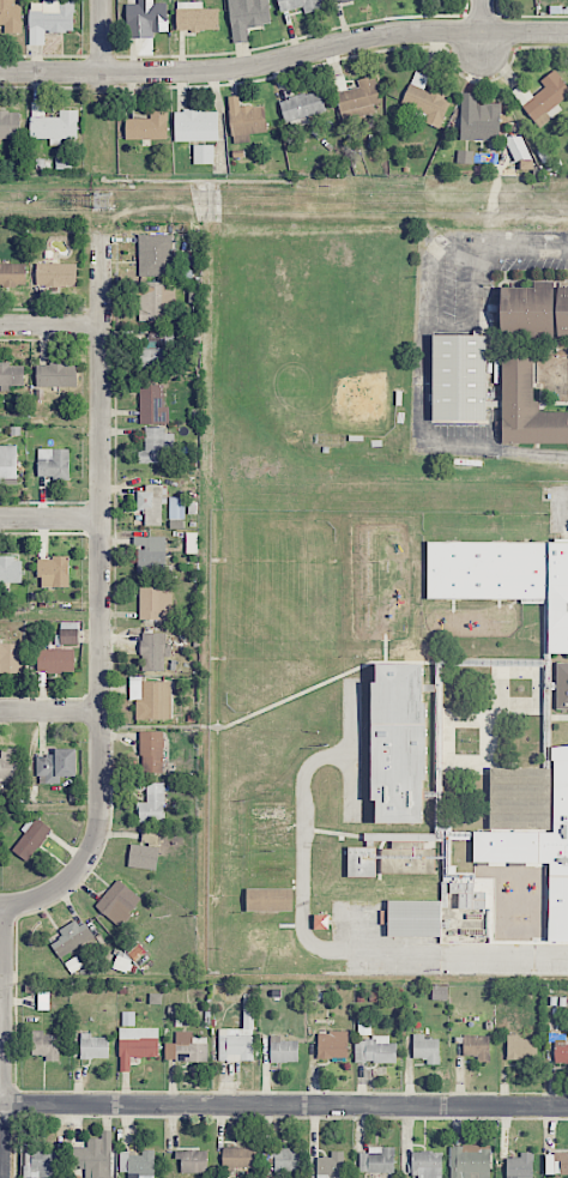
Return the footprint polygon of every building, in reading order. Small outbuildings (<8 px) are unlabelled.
[(6,25),(6,33),(22,32),(22,4),(13,4),(13,0),(0,0),(0,25),(6,25)] [(138,3),(126,4),(127,38),(155,37),(155,32),(168,32),(167,3),(153,3),(153,0),(138,0),(138,3)] [(233,43),(249,41),(247,27),(271,24),(268,0),(228,0),(233,43)] [(305,14),(322,9),(320,0),(278,0),(281,12),(303,7),(305,14)] [(74,1),(29,1),(30,45),(45,45),(45,32),(74,32),(74,1)] [(177,31),(219,30),(219,8),(203,8),(202,2),(177,2),(177,31)] [(523,83),(511,92),(534,121),(567,95),(567,87),(555,70),(540,81),(545,87),(533,96),(523,83)] [(440,128),(451,99),(424,89),(429,76),(415,71),(402,104),(427,113),(423,122),(440,128)] [(359,88),(336,92),(342,120),(374,113),(372,105),(381,104),(375,76),(357,79),(359,88)] [(326,115),(320,90),(281,100),(287,125),(326,115)] [(267,132),(264,104),(240,107),(239,96),(228,97),(232,136),(267,132)] [(43,117),(43,102),(30,102),(30,138),(49,138),(49,145),(62,145),(62,139),(78,138),(78,110),(59,110),(59,117),(43,117)] [(461,111),(461,140),(500,140),(500,105),(482,105),(483,111),(461,111)] [(168,139),(167,110),(150,111),(150,118),(125,119),(126,140),(168,139)] [(20,138),(20,111),(0,111),(0,138),(20,138)] [(218,111),(174,111),(175,141),(219,141),(218,111)] [(506,138),(513,163),(529,158),(522,133),(506,138)] [(214,145),(194,145),(194,164),(214,165),(214,145)] [(171,276),(171,235),(139,234),(138,276),(171,276)] [(0,263),(0,286),(26,286),(26,264),(0,263)] [(77,285),(76,263),(36,263),(36,286),(77,285)] [(137,321),(175,320),(175,286),(166,287),(166,281),(136,282),(137,321)] [(500,287),(501,335),(555,334),(554,281),(534,282),(534,287),(500,287)] [(557,287),(557,343),(567,343),(567,287),(557,287)] [(434,334),(432,420),(485,421),(487,335),(434,334)] [(165,347),(139,348),(139,370),(166,369),(165,347)] [(567,444),(567,412),(539,412),(539,401),(533,401),(534,355),(502,355),(502,444),(567,444)] [(0,364),(0,386),(1,386),(0,391),(11,391),(11,385),(24,385),(25,365),(0,364)] [(77,364),(36,364),(36,387),(77,387),(77,364)] [(140,424),(169,424),(169,407),(164,407),(163,385),(139,385),(140,424)] [(174,433),(165,433),(165,427),(145,427),(145,450),(139,450),(139,462),(166,462),(166,456),(175,456),(174,433)] [(0,445),(0,481),(17,481),(16,445),(0,445)] [(69,449),(38,449),(38,478),(69,479),(69,449)] [(162,526),(162,502),(166,502),(167,485),(145,484),(145,491),(137,491),(137,510),(145,510),(144,526),(162,526)] [(170,519),(185,519),(184,496),(169,497),(170,519)] [(137,547),(138,573),(166,572),(165,536),(134,537),(134,547),(137,547)] [(427,542),(427,599),(548,599),(548,653),(567,653),(567,542),(427,542)] [(69,557),(39,558),(39,587),(69,587),(69,557)] [(22,583),(22,558),(0,558),(0,582),(22,583)] [(139,619),(172,620),(173,587),(140,586),(139,619)] [(78,644),(79,629),(60,629),(60,644),(78,644)] [(142,671),(164,671),(164,656),(168,656),(167,633),(142,633),(142,671)] [(22,673),(21,643),(0,643),(0,673),(22,673)] [(38,649),(38,672),(74,672),(74,649),(38,649)] [(556,662),(555,710),(567,710),(567,662),(556,662)] [(425,664),(376,664),(376,682),(373,682),(372,823),(424,824),(425,664)] [(130,700),(136,700),(136,720),(172,719),(171,681),(142,681),(142,676),(129,677),(130,700)] [(163,731),(141,731),(140,773),(163,773),(163,731)] [(548,943),(567,943),(567,744),(552,744),(552,768),(490,768),(490,831),(473,831),(473,864),(509,864),(509,863),(548,863),(548,943)] [(18,779),(18,748),(1,748),(1,757),(0,757),(0,778),(18,779)] [(76,749),(55,749),(55,755),(38,755),(38,784),(61,784),(61,776),(76,776),(76,749)] [(137,802),(137,823),(164,822),(164,782),(146,782),(147,802),(137,802)] [(11,850),(28,862),(51,828),(34,816),(11,850)] [(128,866),(154,871),(161,835),(143,832),(141,844),(132,843),(128,866)] [(435,874),(435,849),(421,849),(421,834),(365,833),(365,841),(377,841),(377,848),(349,847),(348,877),(378,877),(378,874),(435,874)] [(118,926),(142,899),(119,879),(95,906),(118,926)] [(246,888),(246,911),(292,912),(293,889),(246,888)] [(441,901),(389,900),(388,936),(441,937),(441,901)] [(328,929),(328,915),(314,915),(314,930),(328,929)] [(49,939),(58,957),(92,939),(81,917),(58,929),(60,933),(49,939)] [(49,1009),(49,992),(38,993),(38,1010),(49,1009)] [(219,1029),(218,1061),(253,1062),(254,998),(244,998),(243,1029),(219,1029)] [(122,1026),(135,1026),(135,1012),(122,1012),(122,1026)] [(158,1028),(120,1027),(119,1071),(131,1071),(131,1057),(158,1058),(158,1028)] [(59,1035),(44,1035),(44,1031),(32,1030),(32,1055),(45,1055),(45,1060),(59,1060),(59,1035)] [(108,1037),(90,1037),(91,1032),(81,1032),(81,1058),(108,1059),(108,1037)] [(175,1061),(207,1062),(207,1037),(192,1037),(192,1032),(175,1032),(175,1061)] [(348,1033),(318,1032),(317,1057),(347,1058),(348,1033)] [(413,1058),(426,1058),(426,1064),(439,1064),(439,1039),(424,1039),(424,1034),(413,1034),(413,1058)] [(566,1045),(566,1034),(554,1034),(554,1063),(567,1063),(567,1045),(566,1045)] [(271,1062),(299,1062),(298,1040),(280,1040),(280,1035),(271,1035),(271,1062)] [(490,1036),(463,1036),(463,1055),(476,1055),(476,1061),(489,1061),(490,1036)] [(355,1037),(355,1063),(393,1063),(394,1038),(355,1037)] [(506,1059),(537,1059),(537,1037),(507,1037),(506,1059)] [(112,1130),(101,1130),(101,1138),(88,1138),(87,1147),(72,1147),(72,1168),(86,1168),(85,1177),(111,1177),(112,1130)] [(450,1177),(490,1177),(490,1145),(450,1145),(450,1177)] [(253,1147),(222,1147),(222,1169),(252,1169),(253,1147)] [(275,1172),(301,1172),(300,1148),(274,1148),(275,1172)] [(395,1149),(360,1148),(359,1173),(394,1173),(395,1149)] [(207,1149),(175,1149),(175,1158),(181,1158),(181,1173),(207,1173),(207,1149)] [(25,1177),(61,1177),(61,1150),(25,1150),(25,1177)] [(142,1150),(142,1153),(120,1153),(119,1172),(128,1172),(128,1177),(154,1177),(154,1150),(142,1150)] [(318,1156),(318,1177),(345,1176),(344,1151),(331,1151),(331,1156),(318,1156)] [(412,1151),(412,1176),(418,1176),(418,1177),(442,1177),(443,1152),(412,1151)] [(506,1177),(533,1177),(533,1152),(520,1152),(520,1158),(507,1157),(506,1177)] [(544,1153),(545,1175),(567,1174),(567,1152),(544,1153)]
